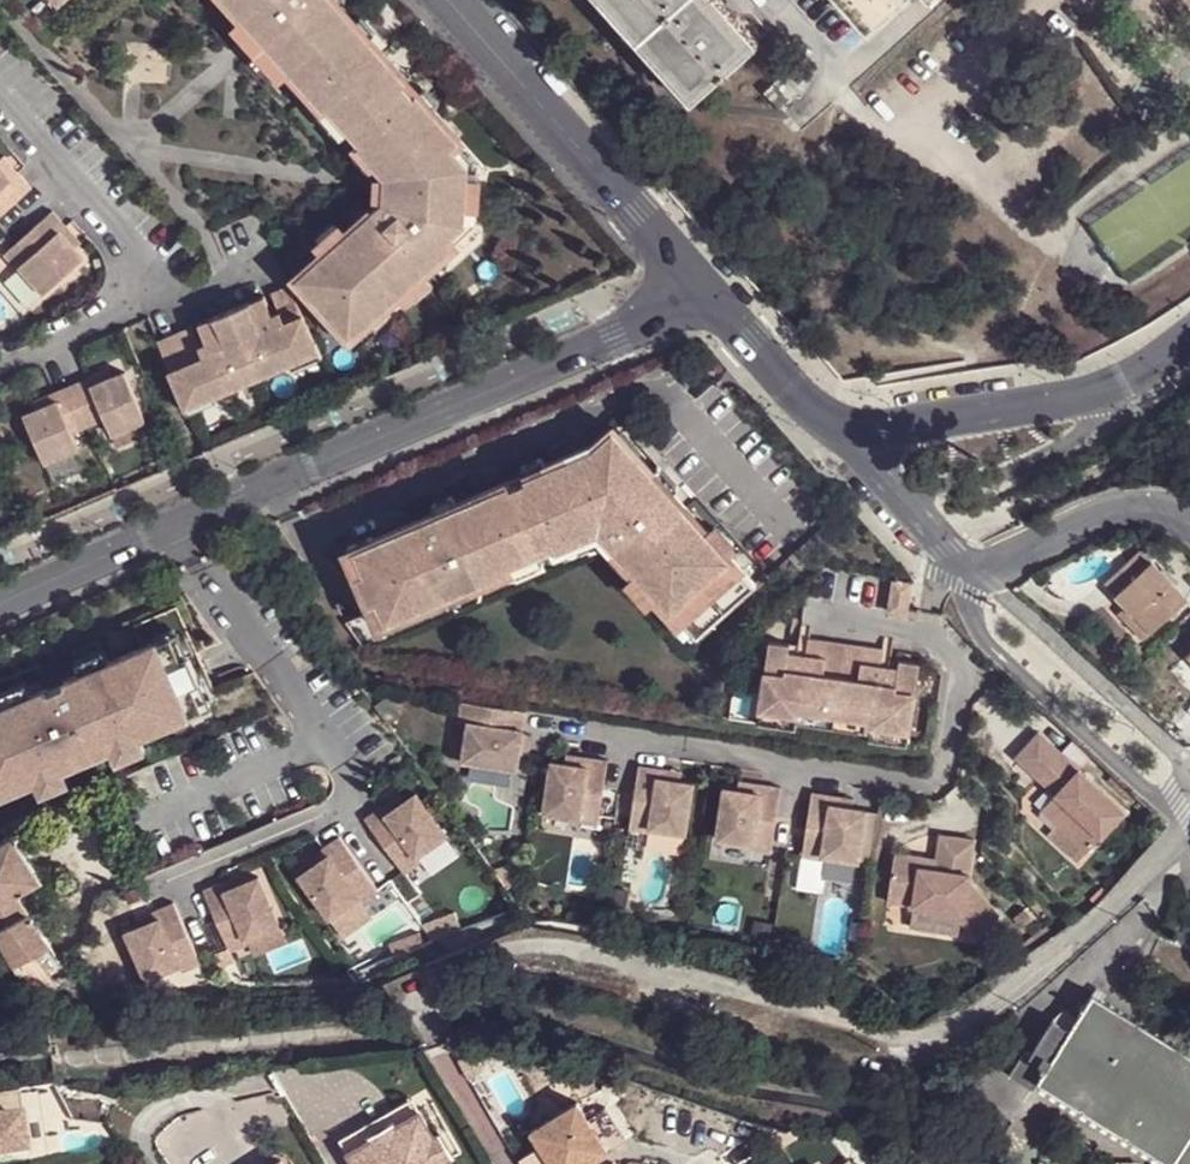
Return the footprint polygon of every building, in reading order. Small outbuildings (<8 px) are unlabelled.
[(294,277),(359,350),(479,244),(483,170),(333,0),(206,0),(382,200),(342,234),(323,252),(294,277)] [(691,98),(757,40),(721,0),(603,0),(691,98)] [(782,75),(765,91),(782,110),(799,95),(782,75)] [(10,178),(17,172),(2,155),(0,157),(0,166),(10,178)] [(30,187),(17,172),(10,178),(0,166),(0,213),(30,187)] [(64,225),(51,211),(3,253),(15,268),(18,265),(41,292),(80,258),(71,248),(57,231),(64,225)] [(57,231),(71,248),(78,242),(64,225),(57,231)] [(316,244),(323,252),(342,234),(336,227),(316,244)] [(190,325),(155,340),(180,398),(207,387),(211,394),(287,362),(284,354),(312,342),(287,284),(268,292),(276,310),(269,313),(262,295),(196,322),(204,340),(198,343),(190,325)] [(69,384),(72,392),(109,376),(106,368),(69,384)] [(109,376),(72,392),(87,425),(102,418),(109,432),(143,418),(123,370),(109,376)] [(35,408),(72,392),(69,384),(32,399),(35,408)] [(35,408),(22,413),(42,460),(75,446),(70,431),(87,425),(72,392),(35,408)] [(377,600),(386,622),(511,569),(509,565),(555,546),(556,550),(598,533),(671,613),(674,610),(697,635),(754,584),(731,559),(732,558),(614,427),(595,444),(524,473),(526,478),(511,484),(509,480),(354,546),(364,569),(355,573),(368,603),(377,600)] [(1144,552),(1106,584),(1127,606),(1153,634),(1189,602),(1144,552)] [(911,584),(893,581),(888,612),(906,615),(907,607),(911,584)] [(1144,641),(1153,634),(1127,606),(1120,613),(1144,641)] [(220,715),(182,627),(67,676),(68,678),(52,685),(51,683),(0,704),(0,808),(220,715)] [(885,647),(809,635),(806,651),(804,667),(787,664),(786,664),(786,668),(767,666),(766,665),(760,707),(799,713),(800,707),(871,719),(870,725),(910,731),(916,688),(897,685),(897,681),(896,681),(880,678),(882,663),(885,647)] [(791,641),(771,638),(767,666),(786,668),(786,664),(787,664),(790,649),(791,641)] [(806,651),(790,649),(787,664),(804,667),(806,651)] [(899,658),(898,666),(896,681),(897,681),(897,685),(916,688),(920,661),(899,658)] [(880,678),(896,681),(898,666),(882,663),(880,678)] [(527,710),(460,700),(457,721),(466,722),(464,743),(462,742),(460,759),(460,762),(517,770),(520,753),(521,753),(524,732),(527,710)] [(757,723),(798,729),(799,722),(800,713),(799,713),(760,707),(757,723)] [(799,713),(800,713),(799,722),(868,733),(869,724),(870,725),(871,719),(800,707),(799,713)] [(867,740),(907,746),(910,731),(870,725),(869,724),(868,733),(867,740)] [(1058,788),(1078,767),(1039,731),(1015,756),(1040,779),(1044,774),(1058,788)] [(524,732),(521,753),(529,754),(532,733),(524,732)] [(460,759),(462,742),(450,741),(448,758),(460,759)] [(588,757),(567,754),(565,763),(586,767),(588,757)] [(595,758),(588,757),(586,767),(565,763),(548,761),(539,815),(577,821),(577,823),(598,826),(608,761),(595,758)] [(658,768),(638,765),(628,831),(648,834),(649,832),(687,838),(696,783),(679,781),(657,777),(658,768)] [(1060,789),(1054,794),(1070,809),(1100,837),(1125,810),(1078,767),(1058,788),(1060,789)] [(680,772),(658,768),(657,777),(679,781),(680,772)] [(760,793),(761,785),(740,781),(738,790),(760,793)] [(769,786),(761,785),(760,793),(738,790),(721,787),(712,842),(751,848),(751,850),(771,853),(781,787),(769,786)] [(364,817),(404,873),(421,860),(417,854),(446,833),(415,791),(403,799),(386,812),(381,805),(380,806),(364,817)] [(386,812),(403,799),(399,793),(381,805),(386,812)] [(832,796),(811,793),(801,858),(821,861),(822,859),(861,865),(869,811),(852,808),(830,805),(832,796)] [(1070,809),(1054,794),(1040,810),(1056,824),(1070,809)] [(830,805),(852,808),(853,799),(832,796),(830,805)] [(1070,809),(1056,824),(1086,852),(1100,837),(1070,809)] [(205,818),(193,824),(202,840),(215,834),(205,818)] [(16,893),(41,876),(14,832),(0,841),(0,904),(16,893)] [(975,839),(939,833),(936,856),(939,857),(938,866),(917,863),(918,854),(894,850),(887,900),(911,904),(911,905),(953,911),(977,936),(1000,914),(970,882),(972,871),(970,871),(975,839)] [(379,890),(339,834),(322,846),(328,854),(310,867),(298,875),(329,918),(358,896),(362,902),(379,890)] [(328,854),(322,846),(305,860),(310,867),(328,854)] [(918,854),(917,863),(938,866),(939,857),(936,856),(918,854)] [(223,889),(244,881),(240,873),(220,882),(223,889)] [(220,882),(201,889),(228,951),(247,943),(244,937),(277,923),(257,875),(244,881),(223,889),(220,882)] [(610,887),(607,905),(623,908),(626,890),(610,887)] [(27,910),(16,893),(0,904),(0,927),(27,910)] [(153,910),(156,918),(137,926),(124,932),(145,979),(177,965),(181,972),(199,964),(172,901),(153,910)] [(1034,919),(1025,908),(1013,917),(1022,928),(1034,919)] [(19,963),(37,953),(49,943),(27,910),(0,927),(0,936),(17,964),(19,963)] [(137,926),(156,918),(153,910),(133,918),(137,926)] [(776,936),(774,949),(788,952),(791,938),(776,936)] [(54,982),(70,972),(49,943),(37,953),(54,982)] [(37,953),(19,963),(39,992),(54,982),(37,953)] [(1095,995),(1073,1030),(1041,1081),(1042,1083),(1170,1163),(1173,1163),(1189,1138),(1189,1055),(1095,995)] [(1041,1081),(1073,1030),(1055,1019),(1034,1054),(1028,1050),(1013,1074),(1038,1089),(1042,1083),(1041,1081)] [(397,1121),(419,1108),(414,1099),(341,1141),(346,1150),(368,1137),(366,1134),(395,1117),(397,1121)] [(346,1150),(354,1163),(451,1163),(448,1159),(432,1132),(419,1108),(397,1121),(368,1137),(346,1150)] [(539,1137),(555,1163),(602,1163),(612,1158),(630,1147),(610,1115),(593,1126),(583,1110),(539,1137)] [(366,1134),(368,1137),(397,1121),(395,1117),(366,1134)] [(0,1122),(0,1161),(29,1157),(23,1118),(0,1122)] [(432,1132),(448,1159),(455,1155),(439,1127),(432,1132)] [(1173,1163),(1189,1163),(1189,1138),(1173,1163)]
